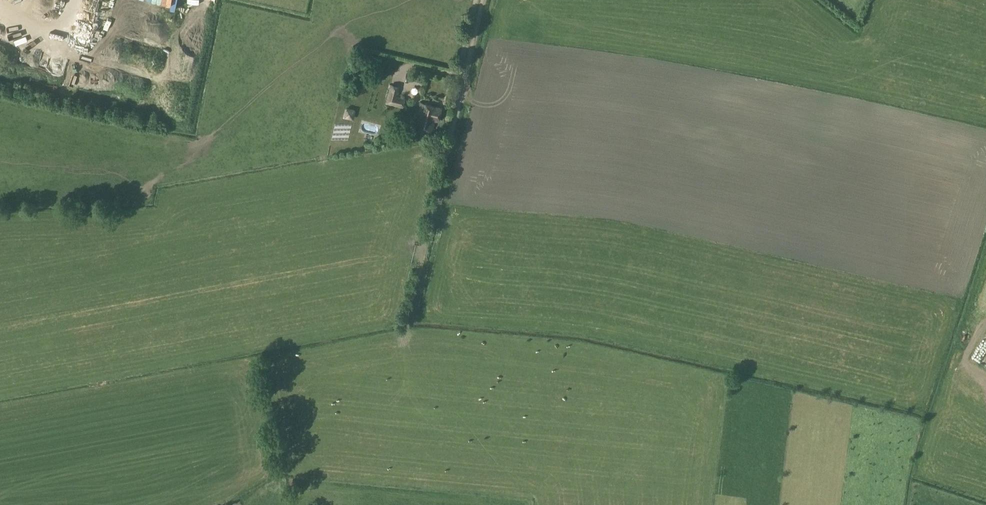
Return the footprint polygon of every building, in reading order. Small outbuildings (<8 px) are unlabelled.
[(386,103),(402,107),(405,99),(397,97),(399,87),(391,85),(386,103)] [(434,120),(438,121),(441,108),(437,108),(438,107),(421,103),(415,126),(432,130),(434,120)]
